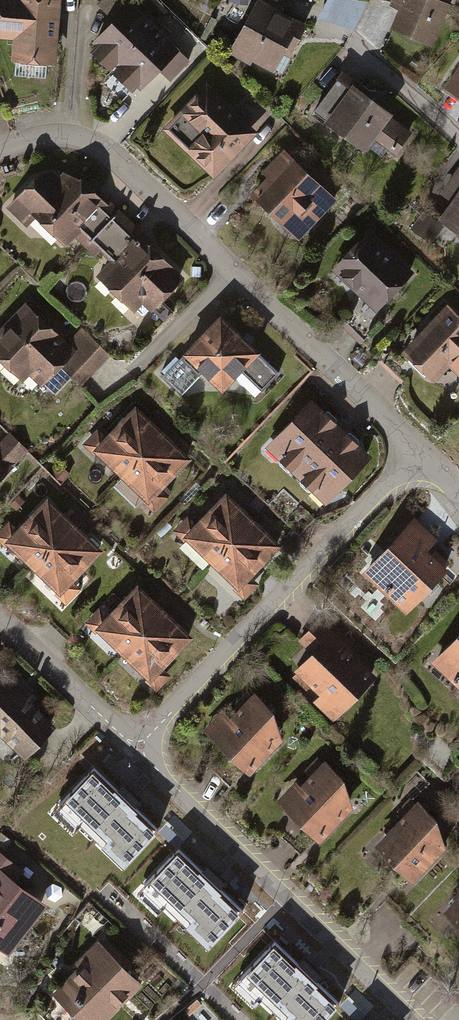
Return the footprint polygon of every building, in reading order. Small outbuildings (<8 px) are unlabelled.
[(56,1),(46,0),(2,0),(1,15),(8,16),(7,34),(17,35),(16,57),(52,59),(56,1)] [(154,27),(127,1),(128,0),(102,0),(98,4),(116,21),(96,41),(99,43),(97,45),(115,63),(117,61),(119,62),(154,27)] [(272,67),(284,47),(290,50),(303,27),(278,14),(285,0),(283,0),(260,0),(232,51),(250,61),(252,56),(272,67)] [(430,43),(446,4),(436,0),(394,0),(393,3),(402,7),(394,27),(430,43)] [(355,9),(331,5),(329,19),(353,23),(355,9)] [(188,60),(154,27),(119,62),(121,64),(119,66),(137,84),(139,82),(142,84),(158,68),(170,79),(188,60)] [(450,85),(458,91),(458,73),(450,85)] [(388,114),(354,88),(351,92),(337,81),(315,111),(363,147),(373,135),(394,151),(408,133),(386,116),(388,114)] [(204,133),(189,148),(214,172),(242,142),(239,139),(246,131),(234,119),(234,109),(227,108),(206,89),(183,113),(204,133)] [(255,194),(287,225),(297,214),(308,224),(331,200),(321,190),(322,189),(289,158),(255,194)] [(444,193),(455,202),(443,219),(458,230),(458,172),(444,193)] [(73,233),(86,245),(114,215),(77,179),(71,185),(63,178),(59,183),(53,177),(34,182),(20,197),(65,241),(73,233)] [(436,221),(424,212),(412,228),(424,237),(436,221)] [(101,276),(143,315),(179,277),(114,215),(86,245),(94,253),(101,247),(115,261),(101,276)] [(368,234),(336,268),(377,306),(409,273),(368,234)] [(26,307),(0,334),(0,354),(22,376),(29,369),(41,381),(68,354),(87,373),(108,351),(83,327),(66,345),(26,307)] [(408,351),(433,375),(449,359),(458,368),(458,321),(448,310),(408,351)] [(204,370),(222,387),(239,369),(262,390),(278,373),(221,317),(181,358),(198,375),(204,370)] [(282,456),(299,472),(338,430),(311,404),(276,441),(284,450),(284,454),(282,456)] [(98,449),(123,473),(161,433),(136,409),(98,449)] [(338,430),(299,472),(314,488),(316,486),(321,485),(330,494),(366,456),(338,430)] [(186,458),(161,433),(123,473),(148,497),(186,458)] [(0,445),(0,448),(13,461),(25,449),(10,435),(0,445)] [(188,536),(213,560),(251,520),(226,496),(188,536)] [(9,541),(35,565),(73,525),(48,501),(9,541)] [(276,544),(251,520),(213,560),(238,584),(276,544)] [(426,537),(411,523),(368,569),(386,586),(384,588),(388,592),(390,590),(408,607),(442,571),(441,569),(446,564),(440,556),(435,551),(429,558),(417,548),(426,537)] [(98,549),(73,525),(35,565),(60,589),(98,549)] [(100,627),(125,652),(163,612),(137,588),(100,627)] [(188,636),(163,612),(125,652),(150,676),(188,636)] [(313,682),(335,704),(346,693),(348,694),(356,695),(369,681),(368,673),(348,653),(346,655),(337,647),(342,641),(319,620),(300,639),(314,653),(299,669),(300,670),(295,675),(307,687),(313,682)] [(437,659),(455,676),(453,678),(457,682),(458,680),(458,636),(437,659)] [(50,725),(26,702),(31,696),(14,681),(9,686),(0,677),(0,729),(24,752),(50,725)] [(242,710),(221,733),(232,743),(230,745),(231,753),(244,766),(251,766),(272,745),(269,743),(278,734),(272,728),(272,723),(270,720),(267,717),(272,713),(255,696),(254,698),(249,692),(237,705),(242,710)] [(301,813),(301,821),(314,833),(322,833),(342,813),(340,811),(349,802),(342,795),(342,791),(341,788),(338,785),(343,780),(326,764),(325,765),(318,758),(306,771),(313,778),(291,800),(303,811),(301,813)] [(158,829),(93,768),(59,803),(98,840),(104,833),(131,858),(158,829)] [(406,818),(384,841),(395,851),(393,853),(393,861),(406,874),(415,874),(434,853),(432,851),(442,842),(435,835),(435,832),(434,829),(431,825),(435,820),(419,804),(418,806),(411,799),(398,811),(406,818)] [(215,939),(243,910),(178,849),(144,885),(182,921),(189,914),(215,939)] [(6,949),(41,903),(2,874),(12,862),(0,853),(0,944),(6,949)] [(275,941),(241,977),(279,1014),(286,1007),(299,1019),(323,1019),(339,1003),(275,941)] [(86,1019),(99,1019),(137,982),(99,945),(80,964),(83,968),(64,987),(81,1004),(79,1013),(86,1019)]
